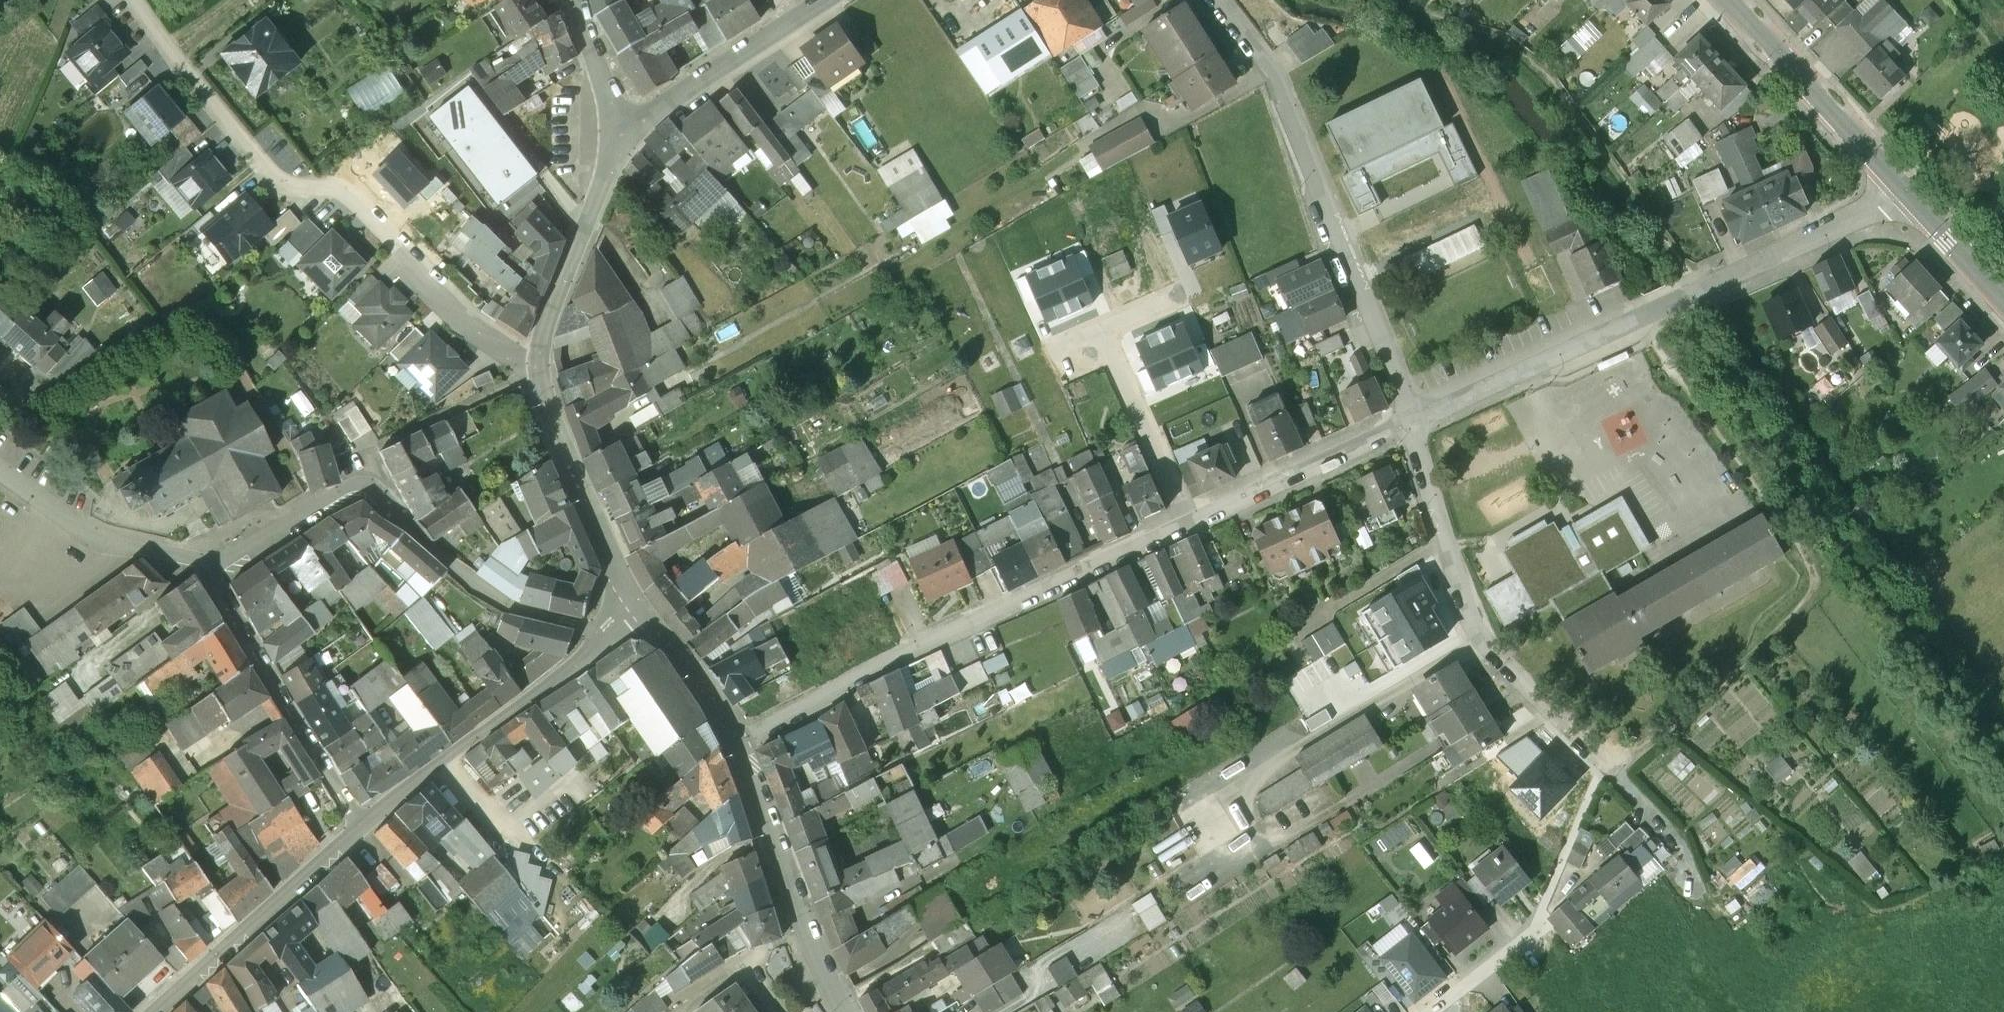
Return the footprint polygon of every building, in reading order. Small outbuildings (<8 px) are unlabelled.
[(495,8),(517,40),(532,30),(548,19),(537,2),(538,1),(538,0),(508,0),(495,8)] [(596,16),(624,0),(592,0),(596,16)] [(641,31),(624,0),(596,16),(619,55),(646,39),(641,31)] [(668,7),(676,21),(690,13),(697,9),(694,4),(692,0),(664,0),(668,7)] [(694,4),(697,9),(706,4),(703,0),(701,0),(694,4)] [(708,7),(727,40),(762,18),(755,8),(750,0),(720,0),(708,7)] [(1026,10),(1056,58),(1102,28),(1085,0),(1042,0),(1026,10)] [(1122,16),(1128,26),(1157,7),(1153,0),(1147,0),(1139,5),(1122,16)] [(1629,4),(1637,13),(1636,14),(1638,15),(1639,14),(1648,24),(1671,4),(1667,0),(1633,0),(1629,4)] [(1795,9),(1805,0),(1787,0),(1795,9)] [(1845,0),(1805,0),(1795,9),(1814,29),(1827,18),(1844,2),(1846,1),(1845,0)] [(1862,21),(1844,38),(1855,50),(1895,13),(1884,1),(1862,21)] [(1853,12),(1844,2),(1827,18),(1836,28),(1853,12)] [(697,9),(690,13),(700,30),(699,31),(701,36),(707,44),(710,50),(727,40),(708,7),(706,4),(697,9)] [(1184,4),(1144,30),(1145,31),(1150,28),(1155,36),(1150,39),(1169,71),(1175,68),(1180,76),(1175,79),(1176,81),(1216,55),(1206,39),(1211,36),(1199,17),(1194,20),(1184,4)] [(1629,4),(1612,19),(1621,28),(1636,14),(1637,13),(1629,4)] [(97,7),(73,26),(84,39),(103,24),(104,25),(109,21),(97,7)] [(668,7),(645,19),(649,26),(641,31),(646,39),(676,21),(668,7)] [(548,19),(532,30),(536,43),(540,53),(569,34),(560,11),(548,19)] [(1023,12),(957,53),(986,95),(1050,54),(1023,12)] [(1853,12),(1836,28),(1844,38),(1862,21),(1853,12)] [(646,39),(619,55),(644,98),(672,81),(669,77),(675,73),(663,52),(699,31),(700,30),(690,13),(676,21),(646,39)] [(1895,13),(1855,50),(1865,61),(1885,42),(1886,43),(1905,25),(1895,13)] [(1588,19),(1564,42),(1577,55),(1601,32),(1588,19)] [(264,20),(249,32),(249,33),(236,43),(236,42),(220,54),(232,70),(233,69),(243,82),(242,83),(254,98),(270,86),(269,85),(282,75),(283,76),(298,64),(286,48),(285,49),(275,37),(276,36),(264,20)] [(104,25),(103,24),(84,39),(67,53),(91,82),(92,83),(111,67),(128,53),(104,25)] [(1308,25),(1285,42),(1302,64),(1335,45),(1323,29),(1315,35),(1308,25)] [(838,27),(804,50),(818,71),(830,87),(863,64),(838,27)] [(520,66),(528,78),(545,67),(549,75),(577,56),(569,34),(540,53),(520,66)] [(701,36),(694,40),(700,49),(707,44),(701,36)] [(1656,37),(1626,66),(1637,77),(1650,65),(1667,48),(1656,37)] [(1718,55),(1702,37),(1677,59),(1686,69),(1658,93),(1666,103),(1718,55)] [(1865,61),(1854,71),(1880,101),(1904,78),(1887,59),(1894,53),(1886,43),(1885,42),(1865,61)] [(536,43),(510,61),(516,69),(520,66),(540,53),(536,43)] [(1677,59),(1667,48),(1650,65),(1659,75),(1677,59)] [(1216,55),(1176,81),(1176,82),(1181,79),(1187,88),(1185,96),(1194,109),(1214,96),(1215,98),(1232,87),(1233,82),(1216,55)] [(1747,88),(1718,55),(1666,103),(1674,112),(1702,87),(1723,111),(1747,88)] [(1081,56),(1060,69),(1079,99),(1100,86),(1081,56)] [(483,62),(469,71),(477,80),(484,90),(498,81),(483,62)] [(384,64),(343,91),(362,120),(403,92),(384,64)] [(528,78),(520,66),(516,69),(504,77),(516,87),(528,78)] [(111,67),(92,83),(91,82),(87,85),(96,96),(119,77),(111,67)] [(830,87),(818,71),(805,80),(813,91),(820,100),(832,90),(830,87)] [(516,87),(504,77),(498,81),(484,90),(499,108),(521,93),(516,87)] [(1457,192),(1480,181),(1453,125),(1444,129),(1421,81),(1327,125),(1350,174),(1342,178),(1360,216),(1382,205),(1373,185),(1439,154),(1457,192)] [(182,120),(156,87),(141,99),(132,107),(125,113),(152,145),(159,139),(168,131),(170,130),(182,120)] [(537,177),(468,89),(432,117),(501,205),(537,177)] [(766,126),(738,89),(721,102),(747,136),(753,132),(776,163),(780,169),(792,160),(766,126)] [(797,138),(793,140),(790,136),(827,109),(820,100),(813,91),(766,126),(792,160),(796,166),(810,155),(797,138)] [(521,93),(499,108),(505,116),(528,102),(521,93)] [(713,103),(679,129),(713,170),(725,163),(732,164),(749,149),(713,103)] [(1143,115),(1090,145),(1104,171),(1158,141),(1143,115)] [(182,120),(170,130),(178,139),(194,125),(187,116),(182,120)] [(697,151),(670,120),(658,131),(677,153),(677,154),(685,147),(692,155),(697,151)] [(1690,121),(1667,138),(1680,156),(1703,139),(1690,121)] [(1719,127),(1725,140),(1732,137),(1725,122),(1719,127)] [(178,139),(173,143),(181,152),(186,148),(202,134),(194,125),(178,139)] [(1751,128),(1732,137),(1742,160),(1752,155),(1752,156),(1758,153),(1752,141),(1756,139),(1751,128)] [(1042,130),(1024,141),(1029,149),(1047,139),(1042,130)] [(677,153),(658,131),(646,141),(664,164),(677,153)] [(1742,160),(1732,137),(1725,140),(1717,144),(1728,167),(1735,164),(1734,163),(1742,160)] [(422,195),(435,183),(399,147),(369,176),(405,212),(422,195)] [(685,147),(677,154),(680,158),(688,166),(696,159),(700,155),(697,151),(692,155),(685,147)] [(186,148),(181,153),(181,152),(158,171),(170,185),(173,182),(172,181),(196,161),(186,148)] [(196,161),(172,181),(173,182),(194,208),(230,179),(207,152),(196,161)] [(915,152),(880,172),(890,189),(924,169),(915,152)] [(664,164),(660,167),(663,170),(667,167),(676,177),(688,166),(680,158),(677,154),(677,153),(664,164)] [(1802,153),(1787,159),(1784,172),(1786,175),(1764,184),(1755,189),(1773,229),(1805,215),(1801,207),(1808,204),(1800,186),(1807,182),(1810,169),(1802,153)] [(656,171),(639,155),(623,171),(645,193),(643,195),(684,237),(732,190),(709,167),(706,169),(698,178),(686,189),(673,202),(661,190),(665,186),(668,184),(656,171)] [(710,167),(700,155),(696,159),(706,169),(709,167),(710,167)] [(1752,156),(1752,155),(1742,160),(1755,189),(1764,184),(1752,156)] [(706,169),(696,159),(688,166),(698,178),(706,169)] [(792,160),(780,169),(776,163),(766,171),(778,186),(799,170),(796,166),(792,160)] [(1755,189),(1742,160),(1734,163),(1735,164),(1747,192),(1755,189)] [(698,178),(688,166),(676,177),(686,189),(698,178)] [(660,167),(656,171),(668,184),(665,186),(661,190),(673,202),(686,189),(676,177),(667,167),(663,170),(660,167)] [(924,169),(890,189),(912,219),(943,201),(924,169)] [(1549,172),(1522,184),(1528,197),(1555,185),(1549,172)] [(1706,175),(1693,180),(1703,204),(1716,198),(1706,175)] [(422,195),(429,202),(445,186),(439,179),(435,183),(422,195)] [(1555,185),(1528,197),(1546,236),(1572,223),(1555,185)] [(266,213),(262,210),(259,206),(257,203),(244,188),(213,215),(198,228),(202,233),(221,255),(228,265),(242,253),(257,241),(255,239),(262,233),(269,227),(274,223),(266,213)] [(1747,192),(1725,202),(1729,211),(1722,214),(1733,238),(1740,235),(1743,243),(1773,229),(1755,189),(1747,192)] [(1167,214),(1175,231),(1189,264),(1224,249),(1202,199),(1167,214)] [(1151,212),(1162,237),(1175,231),(1167,214),(1164,206),(1151,212)] [(289,210),(274,223),(269,227),(262,233),(273,247),(285,238),(301,224),(289,210)] [(210,211),(191,227),(199,236),(202,233),(198,228),(213,215),(210,211)] [(565,241),(538,211),(519,231),(528,240),(526,241),(537,253),(530,261),(538,271),(549,281),(565,241)] [(906,211),(878,226),(885,235),(912,219),(906,211)] [(465,254),(484,226),(473,217),(452,244),(465,254)] [(1586,217),(1573,223),(1572,223),(1546,236),(1555,256),(1570,249),(1573,256),(1599,245),(1586,217)] [(326,237),(308,219),(301,224),(285,238),(305,258),(326,237)] [(506,246),(485,225),(484,226),(465,254),(495,280),(508,266),(497,256),(506,246)] [(335,236),(328,236),(326,237),(305,258),(301,262),(301,269),(327,295),(334,295),(361,269),(361,262),(335,236)] [(1573,256),(1572,257),(1589,297),(1623,282),(1605,243),(1599,245),(1573,256)] [(506,246),(497,256),(508,266),(510,267),(515,262),(518,258),(513,255),(511,249),(506,246)] [(1085,251),(1074,256),(1084,277),(1094,273),(1085,251)] [(597,252),(576,300),(581,307),(591,321),(617,311),(631,302),(597,252)] [(1083,308),(1094,303),(1084,277),(1074,256),(1050,266),(1071,316),(1084,311),(1083,308)] [(1840,256),(1813,268),(1828,302),(1855,290),(1840,256)] [(522,282),(543,296),(549,281),(538,271),(530,261),(521,267),(516,273),(523,280),(522,282)] [(1296,261),(1268,273),(1273,286),(1279,283),(1301,273),(1296,261)] [(521,267),(515,262),(510,267),(516,273),(521,267)] [(1915,263),(1909,268),(1904,262),(1900,266),(1897,266),(1895,269),(1894,271),(1892,273),(1898,279),(1888,287),(1900,301),(1901,302),(1906,297),(1917,309),(1912,314),(1913,315),(1924,306),(1925,306),(1928,304),(1927,303),(1941,291),(1915,263)] [(508,266),(495,280),(513,295),(522,282),(523,280),(516,273),(510,267),(508,266)] [(1060,321),(1071,316),(1050,266),(1027,277),(1036,298),(1047,323),(1059,318),(1060,321)] [(1301,273),(1279,283),(1291,310),(1333,291),(1327,276),(1323,278),(1317,266),(1301,273)] [(104,270),(82,283),(95,304),(116,290),(104,270)] [(371,276),(349,298),(358,306),(379,285),(371,276)] [(699,307),(683,277),(661,290),(678,320),(692,312),(699,307)] [(1036,298),(1027,277),(1016,281),(1025,303),(1036,298)] [(513,295),(497,319),(526,338),(543,296),(522,282),(513,295)] [(411,315),(380,284),(379,285),(358,306),(357,307),(365,315),(354,325),(357,328),(357,331),(371,346),(374,346),(377,348),(411,315)] [(0,289),(0,337),(23,311),(0,289)] [(1333,291),(1291,310),(1275,317),(1287,345),(1346,319),(1333,291)] [(1869,291),(1857,297),(1870,322),(1882,316),(1869,291)] [(1924,306),(1913,315),(1912,314),(1907,318),(1908,320),(1917,330),(1949,300),(1941,291),(1927,303),(1928,304),(1925,306),(1924,306)] [(1795,292),(1762,305),(1777,339),(1809,325),(1795,292)] [(1901,302),(1900,301),(1891,309),(1904,324),(1908,320),(1907,318),(1912,314),(1917,309),(1906,297),(1901,302)] [(678,320),(653,335),(631,302),(617,311),(640,369),(692,340),(678,320)] [(1980,345),(1959,322),(1964,318),(1952,305),(1934,319),(1947,333),(1935,343),(1956,367),(1966,358),(1974,351),(1980,345)] [(495,310),(490,306),(486,312),(491,315),(495,310)] [(581,307),(574,308),(576,330),(593,327),(591,321),(581,307)] [(574,308),(565,310),(563,316),(557,334),(564,333),(576,330),(574,308)] [(23,311),(0,337),(33,367),(35,365),(54,344),(57,341),(23,311)] [(617,311),(591,321),(593,327),(604,357),(606,363),(614,382),(639,370),(640,369),(617,311)] [(707,332),(692,312),(678,320),(692,340),(707,332)] [(1832,319),(1814,331),(1830,356),(1848,343),(1832,319)] [(1182,381),(1205,371),(1195,349),(1184,324),(1172,329),(1171,327),(1160,332),(1182,381)] [(417,326),(392,351),(400,359),(426,334),(417,326)] [(426,334),(400,359),(396,362),(434,401),(436,403),(473,368),(459,353),(444,339),(433,327),(429,331),(426,334)] [(1157,392),(1182,381),(1160,332),(1148,337),(1149,340),(1137,345),(1147,370),(1157,392)] [(564,333),(557,334),(555,338),(555,346),(566,344),(564,333)] [(1254,334),(1211,352),(1222,377),(1264,359),(1254,334)] [(1339,335),(1316,345),(1321,359),(1345,348),(1339,335)] [(103,359),(84,341),(67,357),(82,371),(103,359)] [(58,348),(54,344),(35,365),(46,374),(64,355),(65,354),(58,348)] [(1195,349),(1205,371),(1216,366),(1206,344),(1195,349)] [(1974,351),(1966,358),(1971,363),(1978,356),(1974,351)] [(1361,353),(1351,358),(1363,383),(1373,379),(1361,353)] [(67,357),(64,355),(46,374),(57,385),(82,371),(67,357)] [(604,357),(598,359),(600,365),(606,363),(604,357)] [(1966,358),(1956,367),(1961,372),(1971,363),(1966,358)] [(600,365),(558,378),(566,406),(615,385),(614,382),(606,363),(600,365)] [(1985,369),(1949,397),(1965,419),(1979,408),(1976,403),(1998,386),(1985,369)] [(489,370),(472,378),(477,388),(494,381),(489,370)] [(639,370),(614,382),(616,387),(626,406),(638,430),(649,424),(664,416),(657,403),(639,370)] [(1157,392),(1147,370),(1136,375),(1146,397),(1157,392)] [(1363,383),(1344,392),(1358,423),(1387,410),(1373,379),(1363,383)] [(991,395),(1001,416),(1029,403),(1018,382),(991,395)] [(616,387),(587,403),(587,400),(567,408),(569,418),(585,460),(602,451),(603,452),(605,451),(593,429),(606,423),(603,418),(626,406),(616,387)] [(224,391),(175,418),(185,437),(176,442),(174,439),(172,440),(174,443),(163,450),(161,446),(159,447),(161,451),(150,456),(149,453),(147,454),(149,458),(138,464),(136,460),(134,461),(136,465),(130,468),(125,467),(125,469),(127,470),(128,471),(134,482),(118,491),(116,492),(128,512),(146,502),(153,514),(152,518),(154,518),(155,515),(160,512),(162,516),(164,515),(163,514),(174,508),(174,509),(176,508),(174,504),(185,499),(187,502),(188,501),(187,498),(198,492),(200,495),(202,494),(200,491),(211,485),(231,521),(280,494),(260,457),(272,451),(247,403),(234,410),(224,391)] [(1279,394),(1248,407),(1273,461),(1305,447),(1289,413),(1288,413),(1279,394)] [(668,397),(657,403),(664,416),(675,410),(668,397)] [(1316,425),(1308,403),(1297,407),(1305,430),(1316,425)] [(371,430),(356,406),(346,413),(348,416),(339,422),(351,443),(371,430)] [(455,432),(449,419),(445,421),(451,434),(455,432)] [(445,421),(420,433),(432,456),(440,452),(456,444),(451,434),(445,421)] [(292,427),(283,432),(290,443),(298,439),(292,427)] [(420,433),(380,452),(396,484),(412,475),(410,469),(433,458),(432,456),(420,433)] [(325,448),(315,451),(308,434),(298,439),(290,443),(298,456),(301,455),(311,489),(335,482),(325,448)] [(878,474),(857,439),(821,459),(841,493),(864,481),(878,474)] [(605,451),(603,452),(602,451),(585,460),(584,460),(599,493),(605,490),(636,475),(654,465),(646,452),(630,461),(620,442),(605,451)] [(456,444),(440,452),(449,471),(466,463),(456,444)] [(1228,445),(1191,461),(1191,462),(1205,493),(1235,479),(1229,466),(1237,463),(1228,445)] [(740,458),(732,446),(724,450),(730,463),(740,458)] [(1139,448),(1125,453),(1134,474),(1140,471),(1145,483),(1153,479),(1139,448)] [(548,450),(528,462),(535,471),(550,461),(552,460),(548,450)] [(1112,495),(1096,465),(1097,464),(1090,450),(1070,459),(1077,474),(1090,504),(1112,495)] [(644,508),(638,509),(618,518),(635,554),(667,537),(661,525),(674,519),(674,516),(684,512),(682,507),(705,496),(738,480),(739,482),(758,471),(748,454),(740,458),(730,463),(709,474),(698,480),(697,481),(661,498),(644,508)] [(636,475),(605,490),(618,518),(638,509),(644,508),(661,498),(697,481),(698,480),(709,474),(700,458),(688,464),(690,466),(663,481),(644,489),(636,475)] [(1012,460),(987,472),(994,485),(1022,480),(1012,460)] [(535,471),(517,483),(540,525),(557,515),(557,514),(570,507),(550,461),(535,471)] [(1205,493),(1191,462),(1180,468),(1194,498),(1205,493)] [(1389,469),(1360,482),(1375,516),(1375,517),(1399,507),(1404,504),(1389,469)] [(128,471),(123,474),(119,473),(118,477),(112,480),(118,491),(134,482),(128,471)] [(758,471),(739,482),(738,480),(705,496),(713,512),(718,509),(764,485),(758,471)] [(1047,475),(1031,482),(1037,494),(1051,487),(1059,483),(1054,472),(1048,475),(1047,475)] [(878,474),(864,481),(871,492),(885,484),(878,474)] [(412,475),(396,484),(415,521),(444,501),(446,499),(446,498),(432,475),(416,483),(412,475)] [(1145,483),(1125,491),(1130,502),(1132,502),(1141,521),(1167,510),(1153,479),(1145,483)] [(785,524),(764,485),(718,509),(738,542),(741,548),(785,524)] [(1037,494),(1032,496),(1044,520),(1064,513),(1051,487),(1037,494)] [(475,511),(459,489),(446,498),(446,499),(444,501),(458,523),(475,511)] [(1028,494),(1005,505),(1010,516),(1033,504),(1028,494)] [(522,534),(499,495),(475,511),(483,523),(500,546),(517,537),(522,534)] [(1112,495),(1090,504),(1108,544),(1129,534),(1112,495)] [(831,499),(803,514),(820,543),(848,527),(831,499)] [(444,501),(415,521),(431,541),(458,523),(444,501)] [(361,503),(329,519),(346,540),(361,557),(368,553),(365,548),(374,543),(366,528),(387,541),(386,538),(393,528),(378,520),(361,503)] [(1033,504),(1010,516),(1017,530),(1019,533),(1042,521),(1033,504)] [(1323,506),(1317,504),(1287,517),(1310,568),(1330,559),(1326,552),(1341,544),(1323,506)] [(570,507),(557,514),(557,515),(570,539),(584,572),(597,578),(599,572),(599,568),(598,565),(573,506),(570,507)] [(1399,507),(1375,517),(1375,516),(1364,520),(1370,533),(1403,517),(1399,507)] [(475,511),(458,523),(466,535),(483,523),(475,511)] [(1064,513),(1044,520),(1046,524),(1066,564),(1085,555),(1064,513)] [(1571,552),(1554,523),(1503,552),(1538,613),(1554,604),(1564,623),(1562,624),(1579,652),(1577,653),(1581,660),(1590,675),(1618,659),(1620,662),(1622,661),(1621,659),(1643,646),(1644,648),(1646,647),(1640,637),(1672,619),(1673,620),(1674,619),(1674,618),(1705,600),(1706,601),(1708,600),(1707,599),(1739,580),(1739,582),(1741,581),(1740,579),(1772,561),(1773,562),(1785,555),(1774,536),(1775,536),(1763,515),(1739,529),(1740,530),(1719,542),(1718,541),(1716,542),(1717,543),(1685,561),(1685,560),(1683,561),(1684,562),(1652,581),(1651,579),(1650,580),(1650,582),(1619,600),(1615,594),(1604,575),(1641,554),(1618,513),(1579,535),(1584,544),(1571,552)] [(785,524),(741,548),(749,563),(756,575),(764,587),(765,589),(779,581),(787,577),(796,572),(827,556),(820,543),(803,514),(785,524)] [(540,525),(529,531),(541,554),(552,549),(558,546),(570,539),(557,515),(540,525)] [(1010,516),(976,533),(982,547),(1017,530),(1010,516)] [(1287,517),(1258,530),(1256,537),(1273,575),(1287,569),(1290,576),(1310,568),(1287,517)] [(635,554),(628,558),(646,592),(667,575),(658,562),(691,538),(693,540),(705,534),(705,533),(709,530),(702,518),(667,537),(635,554)] [(346,540),(329,519),(299,538),(316,560),(313,562),(316,566),(325,578),(335,592),(337,591),(338,591),(349,583),(348,582),(328,552),(346,540)] [(1066,564),(1046,524),(1036,528),(1040,537),(1025,545),(1040,576),(1066,564)] [(848,527),(820,543),(827,556),(856,541),(848,527)] [(541,554),(529,531),(522,534),(517,537),(529,561),(541,554)] [(446,572),(401,533),(390,547),(416,571),(406,584),(421,597),(422,596),(446,572)] [(911,553),(937,541),(934,533),(907,545),(911,553)] [(517,537),(500,546),(501,548),(477,574),(506,594),(520,575),(529,561),(517,537)] [(1196,537),(1164,551),(1176,579),(1180,588),(1197,582),(1199,585),(1214,578),(1213,577),(1196,537)] [(299,538),(262,562),(271,576),(288,565),(298,577),(316,566),(313,562),(316,560),(299,538)] [(738,542),(709,562),(720,578),(723,576),(726,576),(749,563),(741,548),(738,542)] [(956,543),(911,563),(928,599),(946,594),(945,592),(955,587),(957,591),(974,584),(972,580),(962,557),(956,543)] [(1025,545),(994,560),(997,566),(991,569),(992,570),(1003,594),(1040,576),(1025,545)] [(989,550),(985,552),(982,547),(975,551),(986,574),(992,570),(991,569),(997,566),(994,560),(989,550)] [(986,574),(975,551),(962,557),(972,580),(986,574)] [(1176,579),(1164,551),(1147,558),(1159,586),(1160,585),(1176,579)] [(403,579),(380,559),(372,570),(386,587),(387,586),(392,592),(403,579)] [(706,559),(675,584),(691,602),(720,578),(709,562),(706,559)] [(140,560),(123,572),(124,573),(75,607),(95,634),(151,594),(156,602),(172,591),(140,560)] [(271,576),(262,562),(230,585),(244,612),(279,587),(271,576)] [(897,562),(878,571),(889,593),(908,583),(897,562)] [(1397,578),(1403,589),(1421,579),(1424,577),(1418,565),(1397,578)] [(316,566),(298,577),(309,590),(325,578),(316,566)] [(372,570),(369,567),(355,577),(371,597),(376,594),(386,587),(372,570)] [(1148,607),(1128,567),(1108,577),(1125,611),(1127,616),(1141,610),(1148,607)] [(889,593),(878,571),(869,576),(880,598),(889,593)] [(575,591),(542,583),(542,586),(537,607),(585,618),(591,592),(597,578),(584,572),(575,591)] [(796,572),(787,577),(792,587),(801,582),(796,572)] [(520,575),(506,594),(513,599),(521,603),(529,582),(529,581),(520,575)] [(675,584),(667,575),(646,592),(668,621),(682,609),(691,602),(675,584)] [(756,575),(737,589),(738,589),(733,592),(736,595),(731,598),(736,606),(764,587),(756,575)] [(1214,578),(1199,585),(1205,597),(1223,586),(1218,575),(1213,577),(1214,578)] [(172,591),(156,602),(174,630),(178,627),(181,631),(173,637),(182,651),(183,652),(197,642),(223,624),(200,589),(201,588),(193,576),(172,591)] [(355,577),(348,582),(349,583),(338,591),(353,611),(371,597),(355,577)] [(792,587),(787,577),(779,581),(789,598),(796,593),(792,587)] [(1108,577),(1097,583),(1114,616),(1125,611),(1108,577)] [(1180,588),(1176,579),(1160,585),(1167,601),(1173,599),(1183,594),(1180,588)] [(1361,614),(1394,669),(1446,638),(1427,608),(1436,603),(1421,579),(1403,589),(1361,614)] [(736,607),(708,627),(709,628),(688,644),(701,658),(737,632),(752,615),(772,604),(773,605),(784,600),(789,598),(779,581),(765,589),(764,587),(736,606),(736,607)] [(542,586),(529,582),(521,603),(537,607),(542,586)] [(392,592),(387,586),(386,587),(376,594),(395,617),(403,611),(407,608),(392,592)] [(279,587),(244,612),(257,633),(295,607),(284,594),(279,587)] [(1083,589),(1059,600),(1075,643),(1100,631),(1083,589)] [(1186,599),(1183,594),(1173,599),(1187,625),(1201,618),(1213,612),(1210,604),(1201,609),(1194,595),(1186,599)] [(453,636),(422,596),(421,597),(407,608),(403,611),(433,649),(445,642),(453,636)] [(789,598),(784,600),(789,608),(794,605),(789,598)] [(1169,606),(1164,608),(1169,620),(1175,632),(1187,625),(1173,599),(1167,601),(1169,606)] [(784,600),(773,605),(780,617),(794,609),(796,608),(794,605),(789,608),(784,600)] [(333,617),(320,601),(300,615),(313,632),(333,617)] [(1164,608),(1161,601),(1148,607),(1141,610),(1151,630),(1169,620),(1164,608)] [(41,631),(25,642),(45,669),(56,662),(73,650),(93,635),(95,634),(75,607),(41,631)] [(24,608),(2,623),(19,647),(25,642),(41,631),(24,608)] [(695,625),(682,609),(668,621),(688,644),(709,628),(708,627),(703,621),(699,621),(695,625)] [(1151,630),(1141,610),(1127,616),(1125,617),(1129,625),(1130,624),(1141,647),(1142,648),(1157,641),(1151,630)] [(1114,616),(1112,617),(1119,630),(1129,625),(1125,617),(1127,616),(1125,611),(1114,616)] [(575,632),(520,618),(505,614),(500,626),(517,640),(566,656),(575,632)] [(300,615),(262,642),(274,663),(313,632),(300,615)] [(1201,618),(1187,625),(1192,636),(1206,629),(1201,618)] [(1169,620),(1151,630),(1157,641),(1175,632),(1169,620)] [(1333,623),(1311,636),(1324,657),(1346,644),(1333,623)] [(249,667),(223,624),(197,642),(205,654),(224,685),(249,667)] [(1119,630),(1090,643),(1101,666),(1130,652),(1135,650),(1141,647),(1130,624),(1129,625),(1119,630)] [(1526,640),(1516,631),(1509,638),(1519,648),(1526,640)] [(155,633),(106,669),(112,677),(124,694),(135,686),(182,651),(173,637),(163,644),(155,633)] [(494,651),(480,634),(461,646),(460,647),(468,657),(473,665),(494,651)] [(93,635),(73,650),(79,658),(99,643),(93,635)] [(461,646),(453,636),(445,642),(447,646),(445,648),(458,665),(468,657),(460,647),(461,646)] [(777,638),(712,671),(726,690),(737,704),(755,692),(746,682),(762,674),(761,672),(787,658),(777,638)] [(611,686),(598,666),(577,680),(588,696),(600,713),(602,712),(615,732),(634,719),(661,758),(676,747),(708,725),(699,708),(664,656),(642,641),(634,641),(609,657),(623,678),(632,692),(621,699),(611,686)] [(205,654),(197,642),(183,652),(191,665),(205,654)] [(930,676),(948,670),(939,647),(922,653),(930,676)] [(73,650),(56,662),(61,670),(79,658),(73,650)] [(182,651),(135,686),(146,702),(193,668),(191,665),(183,652),(182,651)] [(1130,652),(1101,666),(1107,678),(1136,664),(1133,657),(1130,652)] [(623,678),(609,657),(598,666),(611,686),(623,678)] [(324,685),(309,660),(282,677),(305,719),(333,701),(324,685)] [(518,674),(513,678),(522,691),(548,671),(534,661),(518,674)] [(980,661),(952,675),(960,693),(989,680),(980,661)] [(389,662),(350,690),(357,701),(361,706),(366,714),(392,696),(406,686),(400,677),(391,665),(389,662)] [(1344,669),(1349,678),(1361,671),(1355,662),(1344,669)] [(434,687),(418,665),(400,677),(406,686),(416,699),(434,687)] [(1417,689),(1421,696),(1416,699),(1428,718),(1472,690),(1456,665),(1417,689)] [(513,668),(508,670),(510,674),(513,678),(518,674),(513,668)] [(267,696),(251,669),(212,697),(228,718),(230,721),(267,696)] [(899,670),(872,684),(879,702),(889,725),(893,738),(909,729),(919,724),(916,716),(915,713),(911,702),(899,670)] [(510,674),(473,701),(486,718),(522,691),(513,678),(510,674)] [(339,675),(324,685),(333,701),(338,697),(350,690),(339,675)] [(112,677),(85,696),(96,712),(101,709),(123,694),(124,694),(112,677)] [(632,692),(623,678),(611,686),(621,699),(632,692)] [(577,680),(537,706),(566,748),(582,737),(566,713),(577,704),(588,696),(577,680)] [(954,681),(911,702),(915,713),(916,716),(960,694),(960,693),(954,681)] [(82,708),(64,683),(43,698),(61,723),(82,708)] [(872,684),(858,691),(867,708),(879,702),(872,684)] [(146,702),(135,686),(124,694),(123,694),(101,709),(112,723),(130,749),(145,739),(164,726),(155,715),(146,702)] [(416,699),(406,686),(392,696),(409,718),(422,709),(416,699)] [(473,701),(455,714),(434,687),(416,699),(422,709),(430,718),(449,745),(486,718),(473,701)] [(357,701),(350,690),(338,697),(343,706),(344,708),(353,704),(357,701)] [(1492,721),(1472,690),(1428,718),(1448,749),(1492,721)] [(191,708),(206,733),(228,718),(212,697),(211,694),(191,708)] [(600,713),(588,696),(577,704),(590,721),(600,713)] [(333,701),(305,719),(324,748),(351,729),(339,710),(343,706),(338,697),(333,701)] [(186,700),(170,710),(176,718),(191,708),(186,700)] [(845,703),(821,720),(822,722),(823,721),(838,757),(837,758),(840,764),(866,752),(845,703)] [(537,706),(519,718),(503,729),(513,744),(531,733),(543,747),(541,748),(549,760),(550,760),(561,774),(575,761),(566,748),(537,706)] [(1198,706),(1178,719),(1186,733),(1207,720),(1198,706)] [(170,710),(168,707),(155,715),(164,726),(166,725),(176,718),(170,710)] [(176,718),(166,725),(183,751),(206,733),(191,708),(176,718)] [(112,723),(101,709),(96,712),(94,713),(105,728),(112,723)] [(422,709),(409,718),(416,728),(430,718),(422,709)] [(1305,722),(1312,733),(1333,720),(1326,709),(1305,722)] [(358,722),(352,729),(367,748),(372,744),(382,737),(367,716),(358,722)] [(416,728),(389,747),(395,757),(408,775),(449,745),(430,718),(416,728)] [(1365,718),(1296,759),(1301,768),(1314,789),(1383,746),(1365,718)] [(308,760),(283,720),(247,742),(249,745),(246,746),(254,759),(280,743),(294,766),(294,767),(308,760)] [(822,722),(783,740),(796,767),(802,764),(808,761),(813,771),(829,764),(829,763),(837,758),(838,757),(823,721),(822,722)] [(1448,749),(1444,751),(1455,768),(1482,751),(1503,739),(1492,721),(1448,749)] [(919,724),(909,729),(919,750),(929,746),(919,724)] [(708,725),(676,747),(692,770),(720,747),(708,725)] [(351,729),(324,748),(336,768),(367,748),(352,729),(351,729)] [(513,744),(503,729),(481,744),(498,767),(499,768),(506,764),(505,762),(506,762),(517,754),(510,746),(513,744)] [(382,737),(372,744),(373,746),(372,747),(375,752),(376,752),(387,745),(382,737)] [(1503,739),(1482,751),(1489,761),(1496,756),(1510,748),(1503,738),(1503,739)] [(1496,756),(1517,776),(1540,752),(1526,738),(1510,748),(1496,756)] [(180,788),(145,739),(130,749),(121,756),(155,806),(180,788)] [(814,790),(799,795),(790,770),(796,767),(783,740),(758,751),(770,780),(787,823),(821,806),(814,790)] [(1002,761),(1019,794),(1036,785),(1046,780),(1051,777),(1034,744),(1002,761)] [(389,747),(387,745),(376,752),(385,764),(395,757),(389,747)] [(246,746),(223,761),(259,816),(282,802),(274,789),(254,759),(246,746)] [(692,770),(639,815),(655,834),(665,824),(674,816),(670,812),(680,803),(681,796),(688,790),(696,800),(706,793),(716,809),(717,811),(737,794),(724,759),(725,759),(720,747),(692,770)] [(481,757),(475,749),(465,758),(471,765),(481,757)] [(1540,752),(1517,776),(1506,788),(1541,821),(1578,782),(1544,749),(1540,752)] [(375,752),(357,763),(366,776),(380,767),(385,764),(376,752),(375,752)] [(866,752),(840,764),(850,786),(875,773),(866,752)] [(408,775),(395,757),(385,764),(380,767),(392,785),(408,775)] [(308,760),(294,767),(298,774),(306,786),(319,778),(308,760)] [(549,760),(524,780),(537,794),(547,786),(561,774),(550,760),(549,760)] [(259,816),(223,761),(211,769),(235,804),(222,814),(235,833),(248,824),(259,816)] [(808,761),(802,764),(807,775),(814,773),(813,771),(808,761)] [(499,768),(498,767),(482,779),(492,790),(515,773),(506,762),(505,762),(506,764),(499,768)] [(392,785),(380,767),(366,776),(357,763),(340,774),(361,805),(392,785)] [(903,764),(875,778),(882,793),(887,806),(911,793),(916,790),(903,764)] [(1301,768),(1291,774),(1293,777),(1303,795),(1314,789),(1301,768)] [(814,773),(807,775),(814,790),(820,787),(814,773)] [(293,777),(274,789),(282,802),(287,798),(306,786),(298,774),(293,777)] [(1293,777),(1281,784),(1292,803),(1303,795),(1293,777)] [(875,778),(848,792),(848,793),(846,793),(851,804),(853,808),(882,793),(875,778)] [(1056,797),(1046,780),(1036,785),(1044,804),(1056,797)] [(432,782),(396,816),(411,832),(420,823),(437,842),(443,838),(465,817),(432,782)] [(1267,818),(1292,803),(1281,784),(1256,799),(1267,818)] [(814,790),(821,806),(834,799),(828,785),(814,790)] [(1036,785),(1019,794),(1027,814),(1044,804),(1036,785)] [(834,799),(821,806),(825,818),(851,804),(846,793),(834,799)] [(911,793),(887,806),(906,844),(912,855),(935,842),(911,793)] [(329,794),(314,808),(323,822),(337,809),(336,805),(329,794)] [(737,794),(717,811),(716,809),(698,825),(693,829),(702,843),(729,832),(733,845),(752,839),(737,794)] [(259,816),(248,824),(264,847),(303,821),(287,798),(282,802),(259,816)] [(821,806),(787,823),(798,852),(826,840),(821,828),(827,825),(825,818),(821,806)] [(698,825),(683,808),(674,816),(665,824),(681,841),(693,829),(698,825)] [(259,871),(220,815),(207,825),(243,878),(219,896),(237,922),(273,891),(260,871),(259,871)] [(980,816),(940,839),(957,877),(998,853),(980,816)] [(1620,816),(1607,838),(1616,847),(1633,832),(1620,816)] [(394,817),(374,835),(405,869),(415,862),(426,876),(441,864),(426,851),(394,817)] [(457,880),(459,886),(463,892),(484,914),(517,885),(466,817),(465,817),(443,838),(471,866),(457,880)] [(264,847),(250,856),(260,871),(273,891),(320,844),(303,821),(264,847)] [(264,847),(248,824),(235,833),(250,856),(264,847)] [(681,841),(671,850),(672,851),(664,858),(671,865),(686,855),(702,843),(693,829),(681,841)] [(1639,829),(1619,847),(1629,856),(1649,838),(1639,829)] [(198,850),(188,835),(180,841),(190,855),(198,850)] [(1305,836),(1284,849),(1293,864),(1314,851),(1305,836)] [(1590,844),(1578,836),(1573,848),(1586,854),(1590,844)] [(957,877),(940,839),(935,842),(912,855),(914,860),(875,876),(845,889),(845,890),(851,908),(897,885),(904,896),(909,905),(940,886),(957,877)] [(839,876),(826,840),(798,852),(817,902),(845,890),(845,889),(875,876),(868,863),(867,864),(841,873),(839,876)] [(1535,881),(1505,843),(1493,852),(1485,859),(1473,868),(1477,873),(1496,897),(1497,898),(1504,906),(1535,881)] [(906,844),(866,862),(867,864),(868,863),(875,876),(914,860),(912,855),(906,844)] [(1586,854),(1573,848),(1568,859),(1581,865),(1586,854)] [(756,852),(724,866),(724,867),(719,870),(722,874),(706,886),(717,900),(725,894),(733,888),(736,893),(737,895),(763,878),(756,852)] [(686,855),(671,865),(683,880),(687,876),(695,870),(686,855)] [(186,868),(181,860),(169,867),(161,856),(141,868),(155,886),(163,881),(176,903),(180,901),(198,890),(208,903),(207,904),(227,930),(237,922),(219,896),(195,862),(186,868)] [(1273,856),(1262,863),(1271,878),(1283,871),(1273,856)] [(1621,857),(1591,881),(1591,882),(1613,908),(1642,883),(1621,857)] [(366,885),(346,859),(318,886),(328,901),(333,897),(341,909),(358,896),(375,920),(386,910),(385,909),(372,891),(366,885)] [(79,864),(42,897),(60,917),(97,884),(79,864)] [(457,880),(441,864),(426,876),(429,880),(418,887),(437,912),(463,892),(459,886),(457,880)] [(385,870),(366,885),(372,891),(373,890),(381,901),(398,887),(385,870)] [(1485,906),(1496,897),(1477,873),(1466,881),(1485,906)] [(1466,881),(1463,877),(1453,885),(1461,897),(1462,896),(1476,913),(1485,906),(1466,881)] [(763,878),(737,895),(739,901),(728,906),(733,915),(693,940),(703,952),(714,944),(716,942),(721,940),(725,937),(746,922),(745,918),(773,909),(763,878)] [(176,903),(163,881),(155,886),(149,890),(162,910),(174,905),(176,903)] [(1591,882),(1569,900),(1594,930),(1610,917),(1607,913),(1613,908),(1591,882)] [(517,885),(484,914),(508,941),(529,923),(541,913),(517,885)] [(1476,913),(1462,896),(1461,897),(1453,885),(1437,897),(1446,908),(1431,921),(1445,939),(1457,954),(1488,929),(1476,913)] [(318,886),(301,901),(314,920),(312,921),(330,947),(332,946),(341,959),(366,943),(341,909),(333,897),(328,901),(318,886)] [(717,900),(706,886),(691,898),(701,911),(717,900)] [(940,886),(909,905),(916,920),(929,944),(933,941),(950,930),(961,923),(940,886)] [(733,888),(725,894),(728,898),(736,893),(733,888)] [(845,890),(817,902),(829,934),(845,924),(840,913),(851,908),(845,890)] [(904,896),(897,901),(902,909),(909,905),(904,896)] [(137,897),(118,908),(127,918),(144,908),(137,897)] [(1133,913),(1146,934),(1168,921),(1155,900),(1133,913)] [(1569,900),(1551,915),(1564,931),(1560,934),(1565,940),(1569,936),(1576,945),(1594,930),(1569,900)] [(195,920),(180,901),(176,903),(174,905),(189,925),(195,920)] [(301,901),(262,935),(278,957),(280,955),(292,971),(295,975),(309,964),(311,963),(296,942),(302,937),(298,933),(312,921),(314,920),(301,901)] [(387,911),(385,913),(399,932),(414,922),(399,903),(387,911)] [(174,905),(162,910),(163,919),(177,943),(160,956),(164,960),(177,972),(206,947),(206,946),(189,925),(174,905)] [(902,909),(874,927),(875,929),(882,944),(916,920),(909,905),(902,909)] [(144,908),(127,918),(128,920),(135,928),(140,925),(151,919),(144,908)] [(773,909),(745,918),(746,922),(754,946),(782,937),(773,909)] [(399,932),(385,913),(387,911),(386,910),(375,920),(369,924),(383,943),(399,932)] [(128,920),(85,959),(120,999),(164,960),(160,956),(138,931),(135,928),(128,920)] [(212,940),(195,920),(189,925),(206,946),(212,940)] [(73,949),(48,922),(47,922),(46,921),(7,960),(21,974),(39,993),(58,974),(53,969),(73,949)] [(1445,939),(1431,921),(1421,928),(1436,947),(1445,939)] [(529,923),(508,941),(525,960),(546,941),(529,923)] [(829,934),(835,951),(851,941),(845,924),(829,934)] [(657,926),(638,943),(649,956),(669,939),(657,926)] [(851,941),(835,951),(847,974),(886,950),(882,944),(875,929),(860,940),(858,937),(851,941)] [(950,930),(933,941),(941,953),(958,943),(950,930)] [(1418,1002),(1447,978),(1411,934),(1382,958),(1388,964),(1392,970),(1411,993),(1418,1002)] [(262,935),(243,953),(253,966),(265,957),(270,963),(278,957),(262,935)] [(736,955),(725,937),(721,940),(716,942),(728,961),(736,955)] [(985,938),(970,948),(977,959),(992,949),(985,938)] [(693,940),(673,953),(682,968),(703,952),(693,940)] [(1380,979),(1392,970),(1388,964),(1382,958),(1368,941),(1357,951),(1380,979)] [(703,952),(682,968),(694,983),(728,961),(716,942),(714,944),(703,952)] [(977,959),(957,971),(968,987),(974,997),(1012,974),(1015,972),(999,945),(992,949),(977,959)] [(970,948),(943,965),(950,974),(957,971),(977,959),(970,948)] [(253,966),(243,953),(229,966),(246,989),(257,1011),(276,998),(271,991),(272,990),(253,966)] [(97,976),(98,975),(78,955),(69,963),(83,977),(88,978),(89,977),(93,980),(76,996),(91,1011),(128,1011),(97,976)] [(1067,957),(1048,968),(1060,988),(1079,977),(1067,957)] [(301,983),(298,985),(304,994),(314,1010),(359,983),(348,967),(347,967),(341,959),(316,974),(301,983)] [(934,965),(932,962),(917,970),(927,987),(950,974),(943,965),(940,961),(934,965)] [(309,964),(295,975),(301,983),(316,974),(309,964)] [(1100,964),(1086,974),(1105,1004),(1120,995),(1100,964)] [(682,968),(667,979),(678,994),(694,983),(682,968)] [(223,970),(208,984),(225,1011),(249,1011),(223,970)] [(917,970),(905,977),(916,995),(927,987),(917,970)] [(39,993),(21,974),(12,981),(34,1004),(42,996),(39,993)] [(974,997),(983,1011),(994,1011),(1024,994),(1012,974),(974,997)] [(298,985),(292,977),(291,977),(289,978),(292,984),(285,988),(287,993),(293,1002),(304,994),(298,985)] [(905,977),(880,992),(891,1010),(898,1006),(916,995),(905,977)] [(314,1010),(316,1011),(345,1011),(368,998),(359,983),(314,1010)] [(696,1011),(755,1011),(734,985),(696,1011)] [(968,987),(957,994),(963,1003),(974,997),(968,987)] [(878,989),(860,999),(867,1011),(901,1011),(898,1006),(891,1010),(880,992),(878,989)] [(654,990),(631,1010),(632,1011),(662,1011),(667,1007),(654,990)] [(2,993),(0,995),(0,1011),(17,1011),(18,1011),(2,993)] [(304,994),(293,1002),(287,993),(276,998),(257,1011),(258,1011),(311,1011),(314,1010),(304,994)] [(186,1003),(176,1011),(193,1011),(186,1003)]
